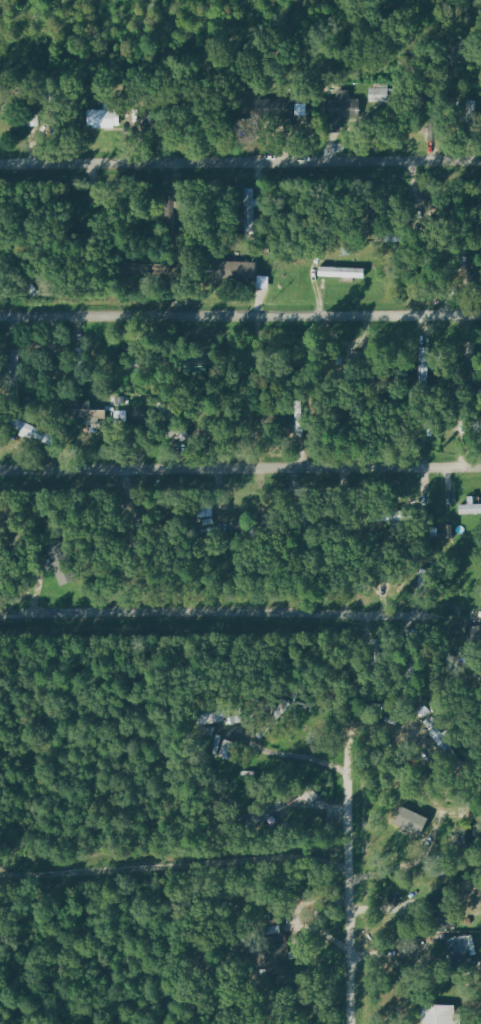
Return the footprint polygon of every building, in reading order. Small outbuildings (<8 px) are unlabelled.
[(389,101),(388,84),(369,84),(369,102),(389,101)] [(325,99),(324,133),(340,133),(341,116),(359,117),(359,96),(350,95),(350,90),(337,90),(336,99),(325,99)] [(295,118),(295,99),(268,98),(268,117),(295,118)] [(468,119),(478,119),(478,100),(468,100),(468,119)] [(120,127),(119,109),(86,109),(87,127),(120,127)] [(244,230),(257,230),(257,188),(245,187),(244,230)] [(256,262),(215,260),(215,278),(255,279),(256,262)] [(123,262),(123,273),(170,274),(170,264),(123,262)] [(318,276),(365,278),(365,268),(318,266),(318,276)] [(113,396),(113,406),(125,406),(125,396),(113,396)] [(72,409),(72,422),(106,422),(106,409),(91,409),(91,400),(78,400),(79,409),(72,409)] [(115,422),(127,421),(127,409),(115,410),(115,422)] [(458,504),(458,513),(480,512),(480,503),(458,504)] [(444,538),(454,538),(454,524),(444,524),(444,538)] [(52,566),(60,585),(75,579),(58,538),(43,545),(52,566)] [(197,727),(236,719),(234,708),(195,716),(197,727)] [(222,735),(216,734),(213,755),(232,758),(234,742),(222,740),(222,735)] [(242,821),(254,833),(284,805),(272,793),(242,821)] [(264,927),(280,924),(278,917),(263,920),(264,927)] [(287,974),(286,943),(281,943),(281,927),(266,927),(267,974),(287,974)] [(470,952),(478,951),(476,934),(469,935),(470,952)] [(448,939),(452,957),(470,954),(466,935),(448,939)] [(423,1004),(422,1023),(455,1023),(455,1004),(423,1004)]
